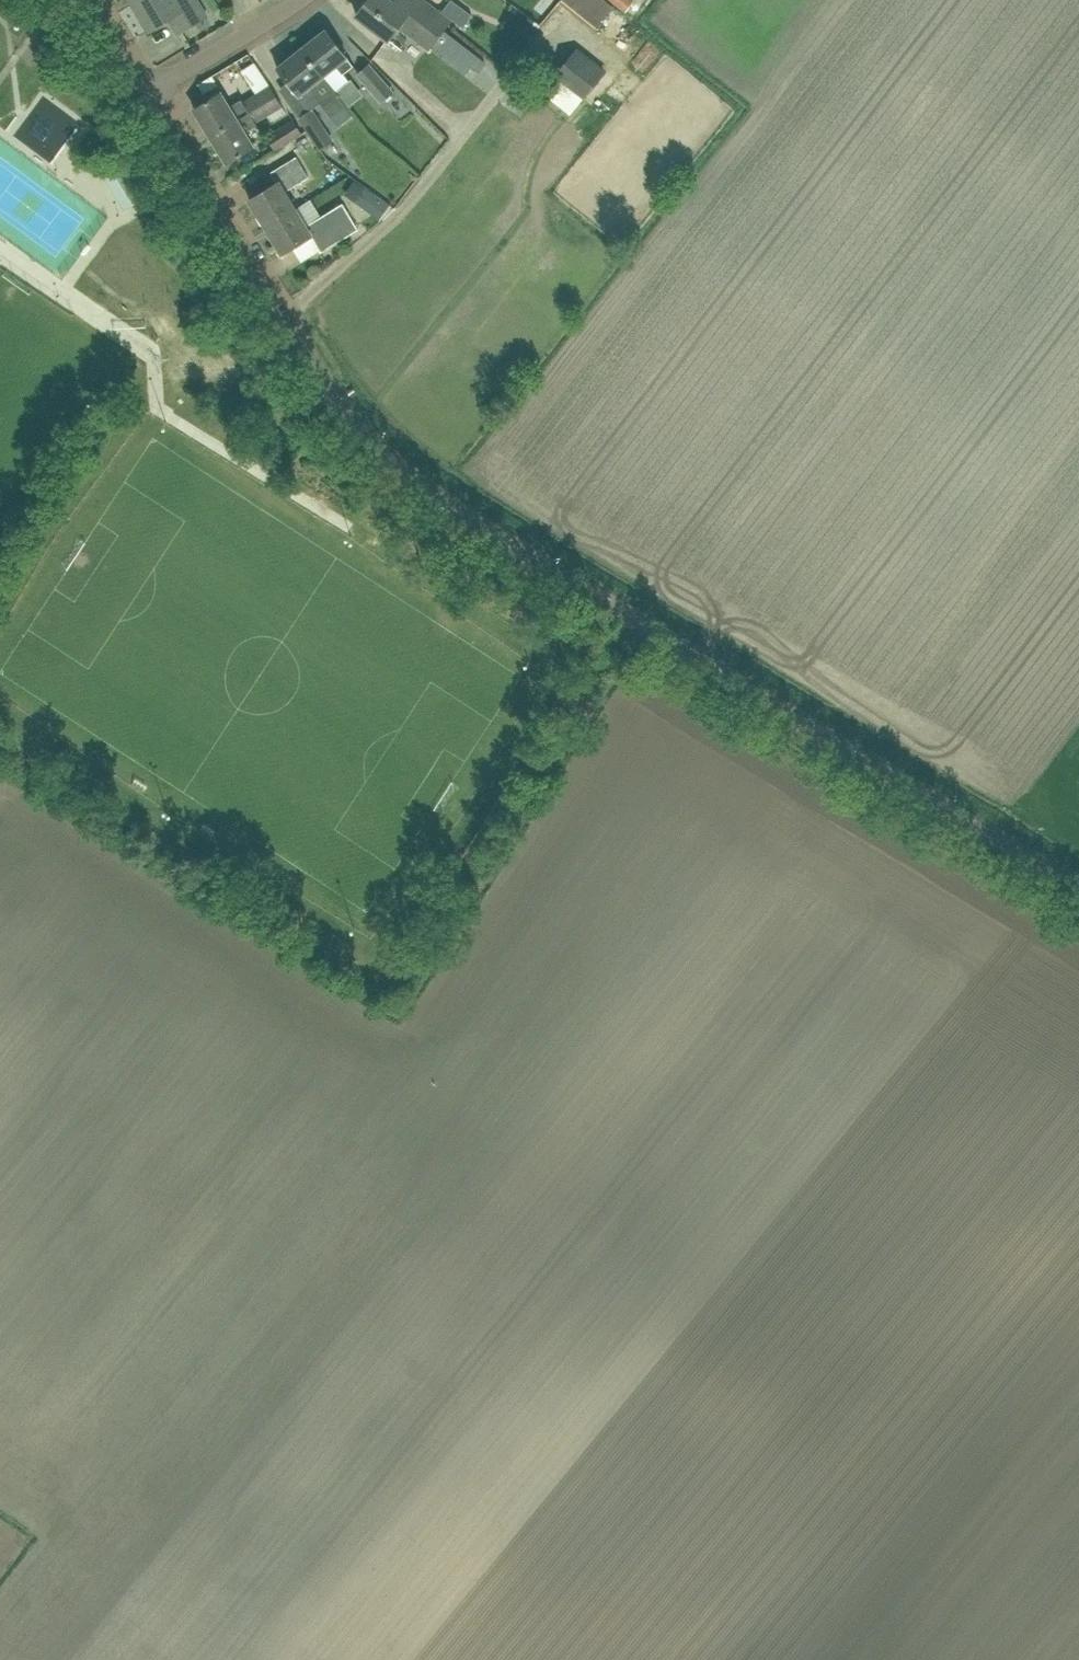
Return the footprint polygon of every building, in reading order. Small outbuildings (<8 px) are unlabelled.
[(151,31),(170,19),(179,34),(208,17),(198,0),(139,0),(134,3),(151,31)] [(425,0),(408,0),(402,7),(392,0),(370,0),(358,16),(389,40),(400,26),(430,48),(432,45),(444,30),(453,18),(465,27),(474,15),(455,0),(452,0),(442,14),(425,0)] [(562,1),(595,28),(612,6),(605,0),(563,0),(562,1)] [(627,9),(634,0),(615,0),(627,9)] [(537,29),(514,10),(501,26),(523,45),(537,29)] [(326,29),(301,48),(315,64),(324,77),(325,76),(336,91),(349,82),(343,75),(354,66),(326,29)] [(444,30),(432,45),(436,48),(434,50),(466,74),(472,65),(480,71),(487,63),(444,30)] [(315,64),(301,48),(278,66),(306,103),(315,97),(320,103),(336,91),(325,76),(324,77),(315,64)] [(577,49),(557,72),(585,95),(604,71),(577,49)] [(371,64),(359,75),(384,103),(396,93),(371,64)] [(195,109),(212,135),(276,96),(270,87),(244,103),(242,99),(230,106),(221,92),(195,109)] [(282,106),(276,96),(212,135),(228,162),(254,146),(245,132),(258,125),(256,122),(282,106)] [(313,109),(300,117),(321,150),(335,141),(313,109)] [(293,120),(266,135),(275,150),(302,134),(293,120)] [(267,227),(297,208),(287,190),(310,177),(298,156),(273,171),(280,183),(251,200),(267,227)] [(365,186),(355,200),(364,207),(375,194),(365,186)] [(308,225),(297,208),(267,227),(282,253),(312,236),(318,246),(342,232),(331,212),(308,225)]
